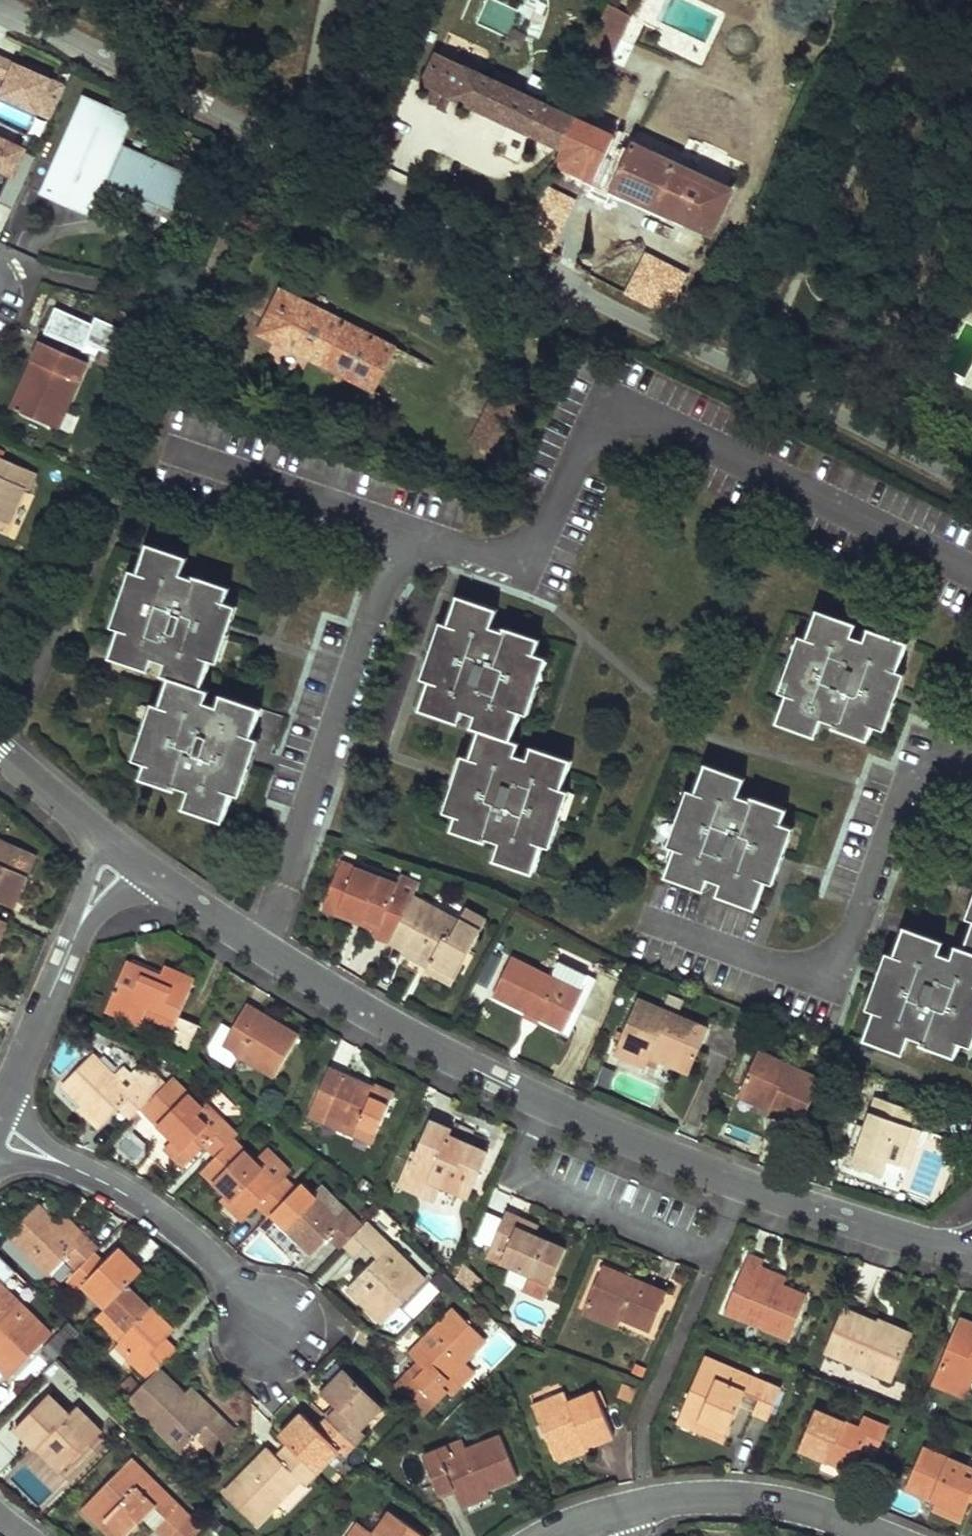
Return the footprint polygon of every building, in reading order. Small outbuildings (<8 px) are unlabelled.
[(610,4),(589,49),(611,60),(632,14),(610,4)] [(551,106),(438,55),(425,83),(564,148),(578,120),(551,106)] [(0,59),(0,78),(8,81),(1,97),(49,117),(63,86),(0,59)] [(132,119),(82,98),(40,195),(90,217),(100,194),(105,182),(111,168),(114,169),(108,184),(157,206),(177,215),(192,179),(123,148),(117,163),(114,161),(132,119)] [(595,177),(613,136),(578,120),(564,148),(558,161),(595,177)] [(7,172),(0,188),(0,206),(12,211),(37,155),(0,139),(0,169),(7,172)] [(730,190),(631,145),(612,185),(711,231),(730,190)] [(153,217),(157,206),(108,184),(105,182),(100,194),(153,217)] [(561,224),(537,213),(523,240),(547,251),(561,224)] [(417,360),(279,291),(257,335),(396,405),(417,360)] [(92,332),(55,315),(46,336),(84,353),(87,346),(121,361),(131,339),(96,323),(92,332)] [(14,412),(46,426),(56,409),(67,413),(88,364),(68,355),(41,343),(24,381),(27,382),(14,412)] [(472,440),(504,455),(527,405),(495,390),(472,440)] [(56,409),(46,426),(58,432),(67,413),(56,409)] [(5,524),(20,490),(27,493),(34,475),(0,460),(0,523),(5,524)] [(186,551),(148,538),(109,650),(149,663),(153,652),(165,657),(161,668),(169,671),(199,681),(229,596),(224,595),(229,582),(195,570),(194,572),(181,568),(186,551)] [(495,611),(456,598),(419,711),(458,724),(462,712),(475,717),(472,729),(479,731),(510,741),(538,654),(534,652),(538,640),(502,628),(501,631),(489,627),(495,611)] [(858,624),(820,611),(782,721),(819,734),(825,718),(839,723),(838,725),(871,737),(875,724),(879,725),(908,642),(871,629),(868,639),(854,634),(858,624)] [(220,815),(260,703),(221,689),(217,700),(204,695),(208,684),(199,681),(169,671),(139,756),(145,758),(140,771),(175,784),(176,781),(189,785),(183,802),(220,815)] [(532,872),(568,760),(531,748),(528,757),(515,753),(518,744),(510,741),(479,731),(451,815),(456,817),(452,830),(486,841),(487,838),(499,842),(494,859),(532,872)] [(747,778),(710,765),(671,876),(708,889),(712,878),(725,882),(721,893),(759,907),(788,823),(785,822),(790,808),(756,796),(755,799),(742,794),(747,778)] [(16,906),(40,852),(1,835),(0,838),(0,898),(16,906)] [(399,886),(340,864),(323,908),(394,935),(414,897),(421,886),(402,879),(399,886)] [(427,969),(453,983),(487,921),(467,910),(460,923),(414,897),(394,935),(391,942),(429,964),(427,969)] [(10,921),(0,917),(0,943),(10,921)] [(867,1039),(904,1052),(909,1035),(923,1040),(922,1042),(955,1054),(959,1042),(965,1044),(971,1023),(971,951),(966,949),(958,946),(954,958),(940,953),(944,942),(905,929),(867,1039)] [(496,993),(571,1030),(597,979),(560,960),(551,976),(514,958),(496,993)] [(178,1016),(193,978),(164,967),(160,976),(126,963),(107,1011),(142,1025),(146,1014),(174,1026),(178,1016)] [(710,1030),(644,1000),(622,1050),(652,1063),(654,1058),(691,1075),(710,1030)] [(245,1004),(222,1042),(275,1073),(298,1035),(245,1004)] [(200,1025),(178,1016),(174,1026),(163,1056),(185,1065),(200,1025)] [(801,1126),(823,1081),(763,1052),(741,1097),(801,1126)] [(91,1056),(63,1085),(104,1125),(125,1105),(136,1116),(142,1110),(152,1100),(123,1071),(115,1079),(91,1056)] [(328,1066),(309,1115),(376,1141),(397,1090),(377,1082),(376,1085),(328,1066)] [(200,1115),(168,1084),(152,1100),(142,1110),(174,1140),(166,1148),(187,1168),(208,1146),(219,1157),(234,1141),(204,1111),(200,1115)] [(916,1110),(877,1096),(852,1164),(878,1174),(884,1158),(905,1166),(919,1128),(911,1125),(916,1110)] [(468,1198),(488,1151),(449,1134),(451,1129),(428,1119),(415,1149),(411,1147),(396,1183),(434,1200),(440,1186),(468,1198)] [(219,1157),(201,1175),(226,1200),(223,1204),(244,1224),(262,1206),(273,1217),(277,1212),(299,1190),(290,1182),(288,1184),(239,1136),(234,1141),(219,1157)] [(299,1190),(277,1212),(318,1252),(333,1237),(344,1248),(347,1246),(364,1228),(345,1209),(337,1217),(304,1185),(299,1190)] [(441,1194),(433,1209),(453,1219),(461,1204),(441,1194)] [(539,1216),(508,1203),(487,1255),(530,1272),(524,1286),(546,1295),(569,1235),(537,1222),(539,1216)] [(41,1206),(12,1236),(55,1278),(70,1262),(80,1272),(98,1254),(103,1249),(67,1215),(59,1223),(41,1206)] [(427,1279),(370,1222),(364,1228),(347,1246),(359,1258),(369,1249),(379,1259),(349,1291),(383,1324),(427,1279)] [(130,1288),(145,1272),(121,1249),(107,1263),(98,1254),(80,1272),(71,1281),(82,1292),(87,1287),(110,1309),(130,1288)] [(723,1309),(789,1335),(807,1290),(782,1280),(784,1275),(761,1265),(762,1262),(745,1255),(723,1309)] [(667,1287),(602,1262),(583,1309),(617,1323),(620,1314),(651,1326),(667,1287)] [(0,1281),(0,1365),(15,1379),(57,1335),(0,1281)] [(413,1317),(439,1292),(430,1283),(404,1308),(413,1317)] [(176,1333),(130,1288),(110,1309),(101,1317),(128,1343),(124,1348),(155,1379),(160,1374),(179,1354),(167,1342),(176,1333)] [(825,1348),(891,1375),(910,1327),(845,1301),(825,1348)] [(489,1339),(457,1308),(414,1352),(422,1360),(396,1387),(426,1415),(470,1369),(465,1364),(489,1339)] [(958,1313),(931,1379),(964,1392),(971,1373),(971,1319),(958,1313)] [(781,1391),(703,1362),(678,1427),(726,1445),(743,1398),(757,1403),(753,1415),(770,1422),(781,1391)] [(387,1406),(351,1370),(329,1393),(344,1407),(333,1418),(359,1444),(371,1432),(366,1427),(387,1406)] [(155,1379),(134,1400),(188,1452),(204,1436),(215,1446),(231,1429),(194,1393),(187,1400),(160,1374),(155,1379)] [(56,1395),(22,1430),(68,1473),(109,1431),(83,1407),(76,1414),(56,1395)] [(562,1469),(618,1441),(597,1398),(572,1411),(566,1400),(535,1415),(562,1469)] [(815,1411),(799,1451),(853,1472),(861,1450),(875,1456),(886,1428),(861,1418),(857,1427),(815,1411)] [(307,1414),(284,1438),(292,1445),(321,1474),(343,1451),(348,1455),(359,1444),(333,1418),(322,1429),(307,1414)] [(495,1496),(493,1489),(522,1477),(505,1436),(466,1453),(461,1441),(426,1456),(442,1495),(457,1489),(466,1509),(495,1496)] [(273,1449),(230,1493),(262,1523),(286,1499),(291,1504),(321,1474),(292,1445),(280,1457),(273,1449)] [(924,1450),(907,1491),(936,1503),(933,1511),(961,1523),(970,1503),(971,1504),(971,1470),(924,1450)] [(137,1460),(88,1511),(115,1535),(133,1535),(151,1517),(171,1535),(198,1535),(207,1527),(137,1460)] [(435,1534),(396,1507),(380,1531),(369,1523),(360,1535),(433,1535),(435,1534)]
